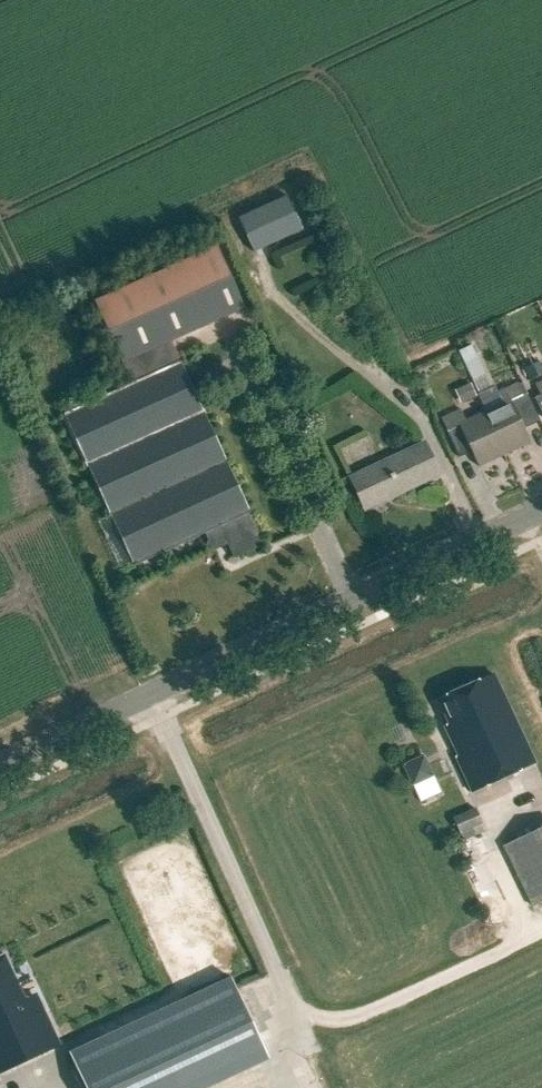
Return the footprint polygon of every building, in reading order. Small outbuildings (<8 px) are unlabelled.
[(241,219),(256,252),(305,229),(290,197),(241,219)] [(94,302),(131,384),(65,414),(135,566),(212,531),(216,538),(224,534),(235,558),(265,545),(180,360),(172,364),(164,345),(245,309),(217,247),(94,302)] [(476,376),(492,370),(489,361),(503,356),(495,334),(465,345),(476,376)] [(485,412),(505,455),(531,443),(524,429),(540,422),(528,395),(524,397),(518,384),(498,393),(503,404),(485,412)] [(472,453),(479,467),(505,455),(485,412),(466,421),(461,410),(441,419),(460,458),(472,453)] [(348,455),(368,450),(364,437),(344,442),(348,455)] [(351,478),(366,509),(440,474),(425,443),(351,478)] [(535,764),(494,675),(438,700),(450,725),(445,727),(459,757),(456,758),(472,792),(535,764)] [(413,788),(434,778),(424,756),(403,766),(413,788)] [(450,820),(454,832),(481,821),(475,808),(450,820)] [(531,908),(541,902),(541,826),(501,846),(531,908)] [(59,1046),(44,1013),(33,1018),(5,955),(0,957),(0,1072),(1,1074),(59,1046)]
